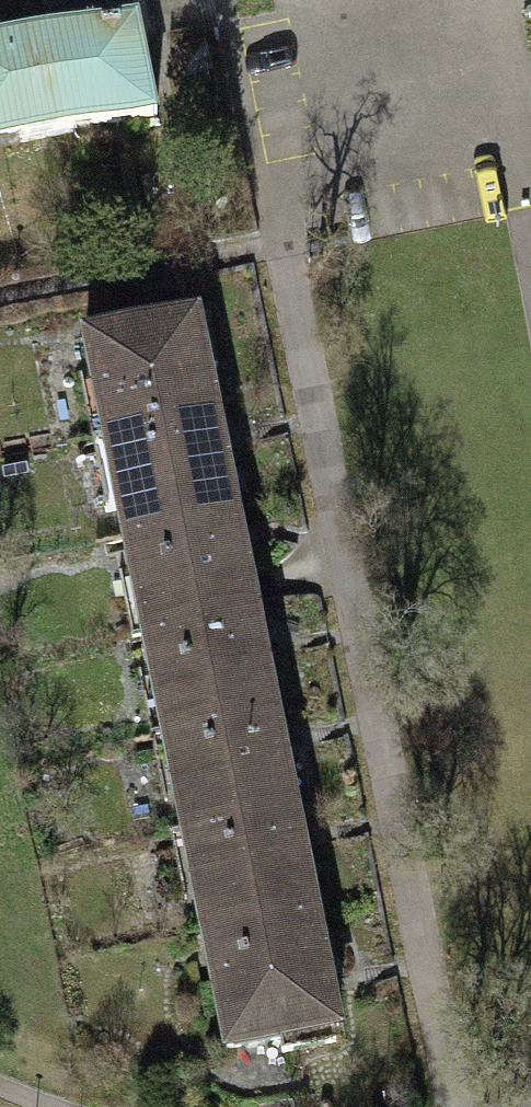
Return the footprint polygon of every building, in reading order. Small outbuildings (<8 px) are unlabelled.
[(49,32),(129,16),(125,0),(43,0),(49,32)] [(0,41),(0,145),(154,114),(134,15),(129,16),(49,32),(0,41)] [(75,337),(96,438),(205,415),(195,368),(207,365),(197,318),(187,320),(186,314),(75,337)] [(208,430),(205,415),(96,438),(116,535),(225,513),(208,430)] [(116,535),(137,633),(245,611),(230,540),(225,513),(116,535)] [(251,638),(245,611),(137,633),(155,732),(266,711),(251,638)] [(155,732),(175,832),(287,810),(272,740),(266,711),(155,732)] [(293,840),(287,810),(175,832),(195,930),(306,908),(293,840)] [(321,983),(306,908),(195,930),(218,1046),(270,1036),(273,1051),(325,1040),(322,1027),(330,1025),(321,983)]
